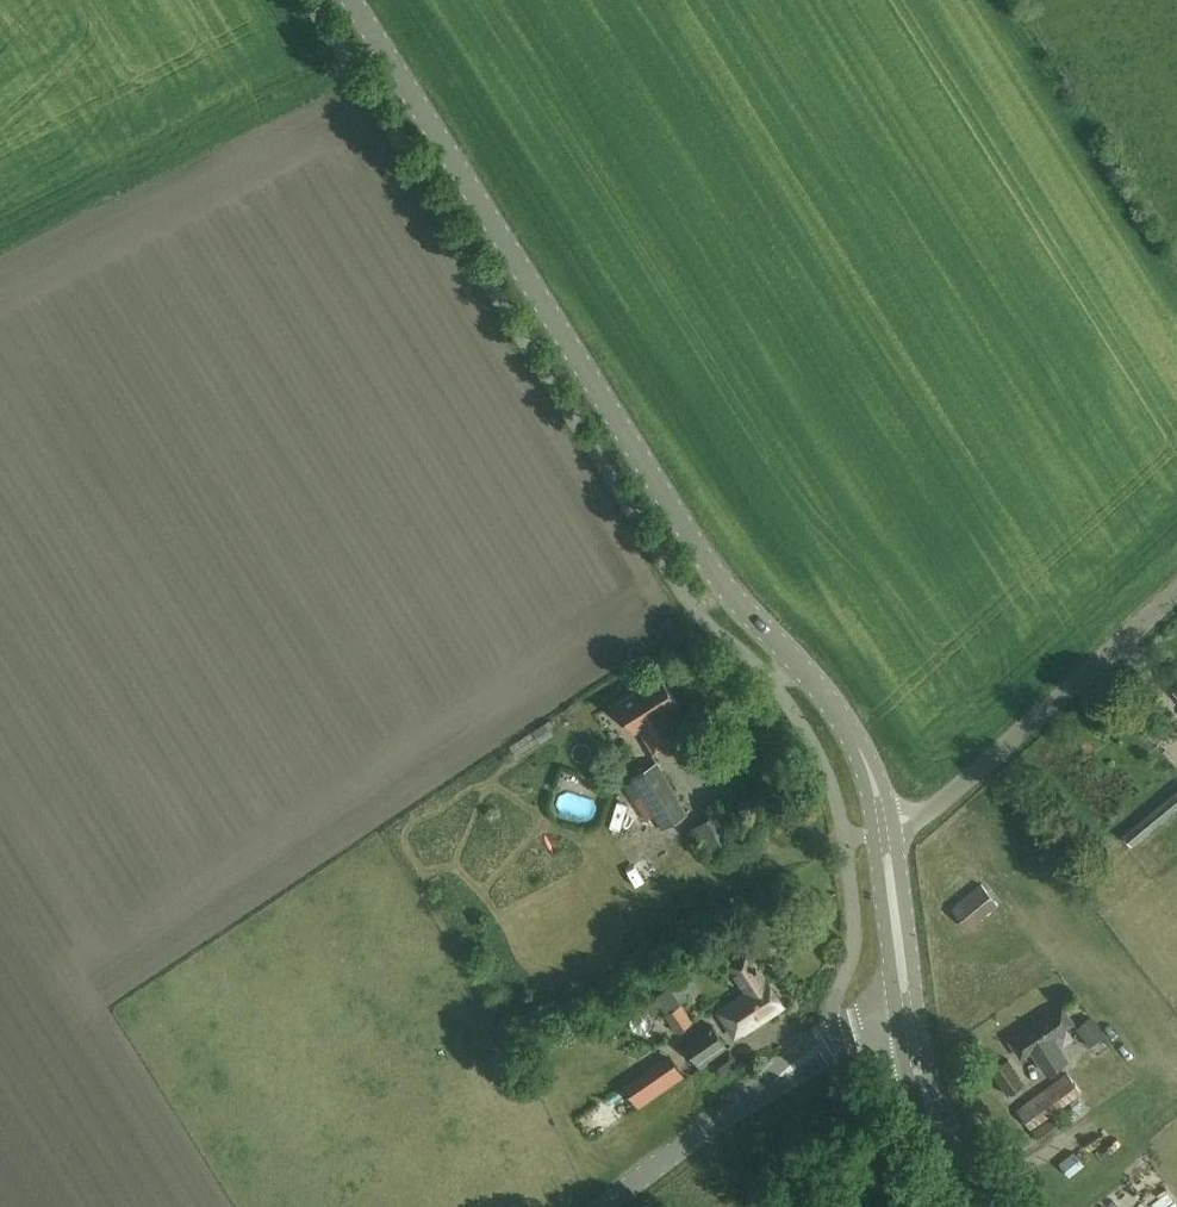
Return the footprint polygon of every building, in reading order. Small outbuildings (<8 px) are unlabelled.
[(661,675),(618,703),(636,731),(640,728),(655,752),(684,734),(672,716),(670,718),(666,712),(679,703),(661,675)] [(1172,772),(1176,769),(1157,746),(1149,752),(1165,772),(1169,769),(1172,772)] [(680,800),(658,761),(631,776),(634,782),(626,786),(633,798),(642,793),(662,829),(689,813),(688,812),(693,809),(685,797),(680,800)] [(1176,807),(1176,789),(1123,835),(1132,845),(1176,807)] [(706,812),(691,820),(705,847),(720,840),(706,812)] [(1000,905),(982,883),(952,908),(970,930),(1000,905)] [(747,991),(718,1011),(729,1027),(737,1022),(744,1032),(784,1006),(766,979),(765,979),(748,953),(730,966),(747,991)] [(676,1032),(694,1022),(683,1003),(665,1013),(676,1032)] [(1022,1057),(1033,1050),(1048,1073),(1068,1060),(1052,1037),(1073,1023),(1063,1007),(1012,1042),(1022,1057)] [(1085,1042),(1100,1034),(1088,1012),(1073,1020),(1085,1042)] [(713,1023),(685,1042),(701,1067),(710,1062),(718,1074),(738,1060),(713,1023)] [(1027,1082),(1010,1058),(991,1072),(1008,1096),(1027,1082)] [(661,1092),(681,1077),(669,1060),(649,1075),(661,1092)] [(1068,1073),(1017,1110),(1031,1129),(1082,1092),(1068,1073)] [(579,1116),(590,1142),(637,1121),(625,1095),(579,1116)] [(1058,1113),(1033,1130),(1043,1143),(1068,1126),(1058,1113)] [(1083,1164),(1074,1151),(1060,1162),(1069,1175),(1083,1164)]
